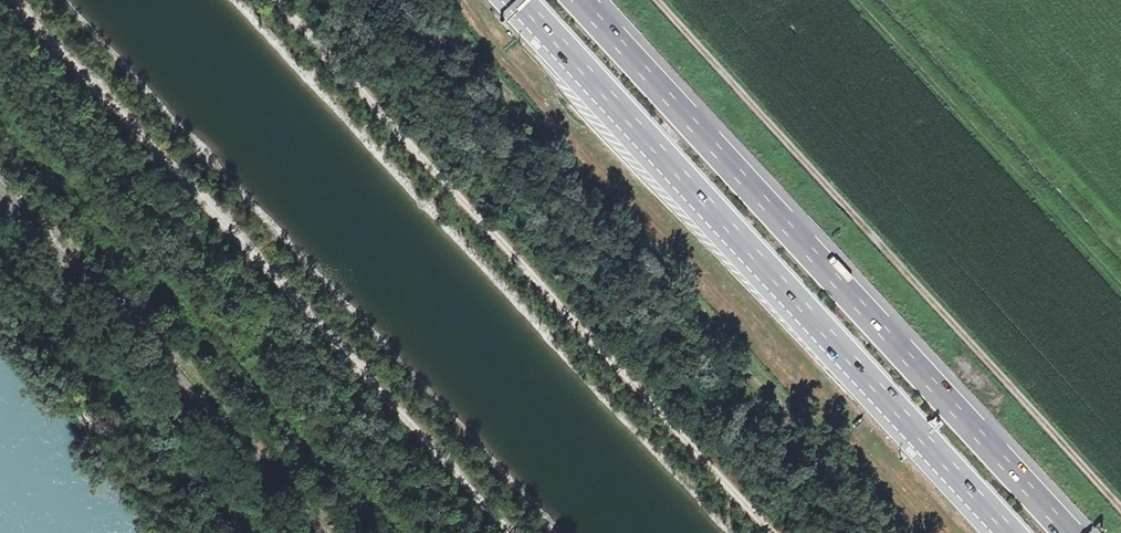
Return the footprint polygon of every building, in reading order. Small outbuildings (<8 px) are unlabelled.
[(502,19),(520,4),(517,0),(504,0),(494,9),(502,19)]
